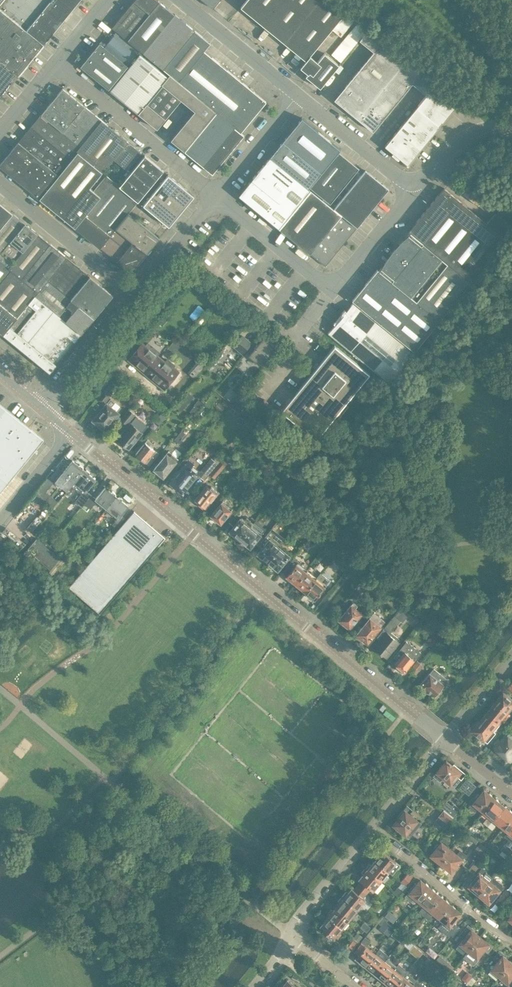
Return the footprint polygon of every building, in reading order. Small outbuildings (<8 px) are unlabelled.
[(44,43),(79,0),(0,0),(0,8),(44,43)] [(112,27),(127,40),(159,1),(158,0),(134,0),(112,27)] [(213,8),(219,0),(203,0),(213,8)] [(240,7),(242,8),(243,8),(242,7),(245,3),(309,55),(306,59),(304,58),(304,59),(306,60),(348,9),(337,0),(246,0),(240,7)] [(175,14),(159,1),(127,40),(143,52),(175,14)] [(0,8),(0,60),(18,74),(44,43),(0,8)] [(361,19),(332,54),(340,61),(369,26),(372,23),(374,20),(366,13),(363,16),(361,19)] [(195,30),(175,14),(143,52),(163,69),(195,30)] [(437,81),(370,27),(359,40),(373,52),(334,99),(373,131),(412,83),(426,94),(437,81)] [(178,81),(204,50),(204,51),(210,43),(195,30),(163,69),(170,74),(178,81)] [(112,36),(104,46),(127,65),(135,55),(112,36)] [(108,89),(109,88),(127,66),(127,65),(104,46),(101,44),(102,42),(101,41),(80,66),(108,89)] [(248,86),(204,51),(204,50),(178,81),(215,111),(216,112),(241,132),(266,101),(248,86)] [(300,67),(307,73),(322,85),(339,65),(324,53),(317,61),(310,55),(306,60),(300,67)] [(168,77),(140,54),(110,90),(138,113),(146,103),(162,84),(168,77)] [(18,74),(0,60),(0,97),(18,74)] [(184,150),(207,120),(215,111),(178,81),(170,74),(168,77),(162,84),(187,104),(194,111),(170,139),(183,150),(184,150)] [(408,165),(459,101),(460,100),(437,81),(426,94),(384,146),(393,153),(391,154),(398,160),(399,158),(408,165)] [(76,151),(102,120),(62,88),(18,142),(58,175),(77,151),(76,151)] [(165,118),(146,103),(138,113),(157,128),(165,118)] [(244,135),(241,132),(216,112),(184,151),(212,173),(244,135)] [(309,188),(310,186),(321,173),(340,149),(302,118),(238,195),(279,228),(310,189),(309,188)] [(141,152),(102,120),(76,151),(77,151),(102,172),(103,172),(113,159),(127,170),(141,152)] [(18,142),(0,164),(0,166),(35,194),(39,198),(58,175),(18,142)] [(340,149),(321,173),(310,186),(330,203),(359,167),(356,167),(340,154),(339,151),(341,149),(340,149)] [(89,187),(102,172),(77,151),(58,175),(39,198),(68,222),(93,190),(89,187)] [(100,248),(128,213),(138,201),(163,170),(144,155),(119,186),(106,175),(93,190),(68,222),(100,248)] [(362,220),(387,190),(387,187),(382,183),(382,184),(377,180),(377,179),(376,179),(371,175),(371,174),(366,170),(364,171),(333,208),(341,214),(357,227),(358,225),(362,220)] [(143,205),(169,226),(194,195),(187,189),(168,174),(143,205)] [(495,211),(469,190),(465,194),(491,216),(486,222),(444,188),(441,191),(408,231),(410,232),(470,282),(506,238),(511,231),(511,225),(495,211)] [(283,224),(313,249),(341,214),(333,208),(311,189),(283,224)] [(13,213),(0,202),(0,228),(13,213)] [(13,213),(0,228),(0,254),(25,223),(13,213)] [(131,273),(147,253),(159,238),(128,213),(100,248),(131,273)] [(341,214),(313,249),(310,253),(325,266),(357,227),(341,214)] [(25,223),(0,254),(0,260),(10,268),(38,233),(25,223)] [(470,282),(410,232),(408,234),(404,238),(401,241),(397,244),(394,248),(391,252),(388,256),(386,259),(383,264),(381,268),(379,270),(439,319),(470,282)] [(38,233),(10,268),(12,270),(21,278),(50,243),(38,233)] [(66,257),(50,243),(21,278),(38,291),(48,280),(66,257)] [(94,318),(113,295),(66,257),(48,280),(71,299),(94,318)] [(0,260),(0,284),(12,270),(10,268),(0,260)] [(439,319),(379,270),(377,269),(352,300),(414,350),(439,319)] [(0,284),(0,332),(3,334),(35,295),(38,291),(21,278),(12,270),(0,284)] [(94,318),(71,299),(48,280),(38,291),(35,295),(82,333),(90,323),(94,318)] [(49,372),(82,333),(35,295),(3,334),(49,372)] [(413,351),(353,302),(346,311),(344,309),(333,323),(335,324),(328,333),(388,382),(413,351)] [(242,353),(251,343),(242,335),(233,345),(242,353)] [(261,365),(276,347),(263,337),(248,355),(261,365)] [(142,343),(137,338),(123,354),(128,359),(140,369),(144,369),(146,366),(149,368),(159,357),(156,354),(157,353),(157,350),(150,344),(147,344),(146,346),(142,343)] [(334,345),(315,368),(281,411),(316,439),(370,374),(334,345)] [(165,362),(159,357),(149,368),(153,371),(150,374),(150,377),(162,387),(165,387),(178,371),(172,366),(174,365),(167,359),(165,362)] [(201,359),(189,373),(194,377),(206,363),(201,359)] [(97,399),(103,404),(110,394),(105,390),(97,399)] [(181,411),(193,396),(188,391),(175,407),(181,411)] [(113,419),(118,413),(111,407),(115,402),(110,398),(96,416),(95,415),(91,420),(98,425),(99,424),(104,429),(109,423),(110,424),(114,419),(113,419)] [(193,414),(202,403),(197,399),(194,404),(194,405),(189,411),(193,414)] [(8,481),(43,440),(0,405),(0,492),(8,481)] [(134,414),(129,409),(121,419),(126,424),(134,414)] [(134,418),(117,439),(119,441),(118,442),(125,448),(126,447),(128,449),(133,443),(134,443),(138,439),(137,438),(146,427),(134,418)] [(179,443),(187,434),(181,430),(174,439),(179,443)] [(145,442),(135,454),(136,455),(136,456),(139,459),(141,458),(145,462),(146,462),(149,465),(151,462),(158,453),(152,447),(154,444),(147,439),(145,442)] [(168,451),(154,469),(157,472),(157,474),(160,477),(163,476),(178,458),(182,453),(176,449),(172,454),(168,451)] [(209,474),(222,458),(217,455),(213,460),(211,458),(197,474),(204,480),(209,474)] [(224,456),(222,458),(209,474),(214,479),(229,460),(224,456)] [(183,492),(197,474),(190,469),(191,467),(193,464),(188,460),(187,461),(184,458),(180,463),(183,466),(170,482),(183,492)] [(65,479),(71,484),(84,469),(83,469),(83,467),(80,464),(78,465),(72,460),(63,472),(58,467),(51,476),(61,484),(65,479)] [(85,470),(84,469),(71,484),(78,490),(81,486),(86,490),(95,479),(90,474),(90,472),(86,469),(85,470)] [(210,488),(206,485),(195,499),(199,502),(198,504),(202,508),(204,507),(205,507),(218,491),(211,486),(210,488)] [(107,508),(117,496),(116,495),(116,493),(112,490),(111,491),(105,487),(95,498),(91,495),(84,503),(90,508),(94,504),(100,503),(107,508)] [(71,519),(81,507),(83,503),(89,497),(84,493),(78,499),(79,499),(76,503),(76,502),(66,515),(71,519)] [(117,496),(107,508),(105,510),(111,515),(113,513),(118,517),(128,505),(122,501),(122,499),(119,496),(117,496)] [(248,507),(254,512),(261,504),(260,503),(262,501),(258,497),(255,499),(248,507)] [(276,502),(273,499),(267,506),(270,509),(276,502)] [(232,509),(222,501),(211,515),(220,523),(224,518),(228,522),(236,511),(232,508),(232,509)] [(133,511),(68,586),(99,613),(163,539),(151,529),(152,527),(133,511)] [(118,517),(112,524),(117,527),(122,521),(118,517)] [(241,517),(230,531),(234,534),(234,536),(239,540),(253,523),(246,517),(244,520),(241,517)] [(253,523),(239,540),(244,544),(246,544),(250,547),(265,528),(255,521),(253,523)] [(81,530),(85,534),(89,529),(87,527),(86,526),(81,530)] [(316,542),(320,537),(315,532),(310,538),(316,542)] [(60,558),(37,538),(27,549),(50,570),(60,558)] [(270,538),(258,553),(262,556),(261,558),(267,562),(280,546),(270,538)] [(277,569),(290,554),(280,546),(267,562),(272,567),(273,566),(277,569)] [(329,555),(332,558),(336,553),(337,551),(334,549),(329,555)] [(286,576),(296,584),(307,570),(298,562),(298,561),(293,558),(282,572),(286,575),(286,576)] [(307,570),(296,584),(305,591),(316,577),(307,570)] [(314,599),(326,585),(325,585),(329,580),(320,573),(316,577),(305,591),(314,599)] [(351,624),(355,627),(362,619),(358,616),(361,613),(355,608),(357,605),(353,602),(339,619),(343,622),(343,624),(346,627),(348,626),(349,627),(351,624)] [(367,642),(384,621),(374,612),(367,621),(363,618),(362,619),(355,627),(355,628),(358,631),(357,633),(361,637),(361,639),(364,641),(366,641),(367,642)] [(388,631),(374,647),(386,657),(398,642),(397,641),(399,638),(391,632),(400,620),(394,615),(384,628),(388,631)] [(404,672),(417,657),(420,652),(410,644),(406,641),(393,657),(397,660),(394,664),(398,667),(398,670),(401,672),(403,672),(404,672)] [(412,674),(418,679),(426,669),(420,664),(412,674)] [(433,696),(447,680),(433,668),(419,685),(425,690),(426,690),(433,696)] [(497,699),(497,701),(510,712),(511,709),(511,698),(505,692),(501,696),(500,696),(497,699)] [(495,702),(492,706),(492,707),(489,711),(502,721),(510,712),(497,701),(496,702),(495,702)] [(484,715),(482,718),(482,720),(495,730),(502,721),(489,711),(486,714),(484,715)] [(495,730),(482,720),(481,721),(479,721),(477,724),(477,726),(474,730),(488,742),(496,732),(495,730)] [(511,757),(511,731),(511,730),(507,735),(507,736),(503,741),(500,739),(496,744),(499,746),(497,749),(510,759),(511,757)] [(465,774),(459,769),(459,768),(458,767),(457,768),(453,765),(454,764),(453,763),(452,765),(450,764),(451,763),(449,762),(448,762),(446,760),(443,764),(442,764),(439,767),(439,768),(433,775),(440,781),(443,777),(455,787),(461,779),(465,774)] [(469,794),(477,784),(468,777),(460,786),(469,794)] [(488,793),(484,790),(480,794),(479,793),(469,806),(473,810),(477,805),(483,811),(493,798),(492,797),(492,795),(489,793),(488,793)] [(461,807),(450,798),(442,809),(443,810),(452,818),(453,817),(452,817),(461,807)] [(491,821),(504,806),(499,802),(499,801),(496,798),(495,799),(493,798),(483,811),(492,818),(490,820),(491,821)] [(412,809),(407,805),(402,811),(401,811),(401,812),(402,812),(398,817),(398,816),(397,817),(398,818),(393,824),(397,827),(397,828),(400,831),(401,830),(409,837),(420,823),(408,813),(412,809)] [(511,816),(511,812),(510,810),(508,810),(504,806),(491,821),(493,823),(495,820),(503,827),(511,816)] [(452,818),(443,810),(434,821),(443,828),(448,822),(450,824),(453,820),(451,819),(452,818)] [(503,827),(509,832),(506,836),(510,840),(511,838),(511,816),(503,827)] [(439,861),(440,862),(451,850),(445,844),(448,840),(444,837),(433,849),(434,850),(431,854),(435,858),(435,859),(438,861),(439,861)] [(478,856),(485,847),(480,842),(472,851),(473,853),(471,855),(475,858),(477,856),(478,856)] [(511,849),(511,844),(510,842),(504,850),(509,854),(511,849)] [(394,859),(394,860),(382,850),(379,854),(377,853),(374,857),(375,858),(389,870),(393,873),(400,865),(394,859)] [(451,850),(440,862),(442,864),(442,865),(445,867),(446,867),(451,871),(454,866),(455,867),(465,854),(461,851),(458,855),(451,850)] [(389,870),(375,858),(371,863),(369,863),(365,868),(380,880),(389,870)] [(361,880),(370,888),(373,890),(380,880),(365,868),(361,873),(362,875),(359,878),(361,880)] [(477,892),(478,894),(489,881),(483,875),(486,871),(482,868),(471,880),(472,881),(468,885),(473,889),(473,890),(475,892),(477,892)] [(404,885),(412,875),(407,871),(399,881),(404,885)] [(493,898),(503,885),(492,877),(489,881),(478,894),(480,895),(480,896),(483,898),(484,898),(488,902),(492,897),(493,898)] [(370,888),(361,880),(357,885),(366,893),(370,888)] [(424,883),(420,880),(417,884),(416,883),(405,896),(410,899),(413,895),(419,901),(430,888),(429,887),(429,885),(426,883),(424,883)] [(366,893),(357,885),(353,890),(363,897),(366,893)] [(346,891),(342,896),(357,909),(365,899),(363,897),(353,890),(351,888),(348,892),(346,891)] [(429,909),(440,896),(435,892),(435,891),(433,888),(431,889),(430,888),(419,901),(429,909)] [(507,888),(495,903),(500,907),(511,892),(507,888)] [(339,903),(336,906),(349,918),(357,909),(342,896),(338,901),(339,903)] [(439,917),(450,904),(449,903),(449,902),(446,900),(445,900),(440,896),(429,909),(439,917)] [(450,904),(439,917),(446,922),(442,926),(447,930),(457,917),(456,916),(460,912),(456,909),(455,907),(453,905),(451,905),(450,904)] [(330,910),(327,914),(342,927),(349,918),(336,906),(333,910),(330,910)] [(424,916),(427,911),(423,908),(419,912),(424,916)] [(428,919),(432,915),(427,911),(424,916),(428,919)] [(334,937),(342,927),(327,914),(322,919),(323,921),(320,925),(324,928),(322,931),(328,936),(330,934),(334,937)] [(381,917),(377,922),(382,926),(385,922),(386,921),(381,917)] [(379,929),(388,936),(394,929),(385,922),(382,926),(379,929)] [(460,943),(468,950),(480,936),(471,929),(472,928),(468,925),(462,931),(466,935),(460,943)] [(488,943),(480,936),(468,950),(477,957),(483,949),(487,952),(493,945),(489,942),(488,943)] [(355,957),(365,965),(375,953),(366,945),(370,941),(365,937),(354,951),(358,954),(355,957)] [(345,949),(349,953),(358,942),(354,938),(345,949)] [(427,943),(422,949),(431,956),(436,950),(427,943)] [(491,969),(500,976),(511,962),(503,955),(504,954),(499,951),(494,957),(498,961),(491,969)] [(374,973),(384,960),(388,955),(384,952),(380,957),(375,953),(365,965),(374,973)] [(394,968),(388,963),(392,958),(388,955),(384,960),(374,973),(384,980),(394,968)] [(436,960),(450,972),(454,967),(439,955),(436,960)] [(511,962),(500,976),(508,983),(511,978),(511,963),(511,962)] [(415,979),(408,973),(409,972),(409,973),(414,967),(411,965),(403,975),(393,986),(409,986),(415,979)] [(384,980),(392,986),(393,986),(403,975),(394,968),(384,980)] [(294,973),(291,977),(298,982),(300,978),(294,973)] [(466,973),(461,979),(466,982),(471,976),(468,973),(466,973)]
